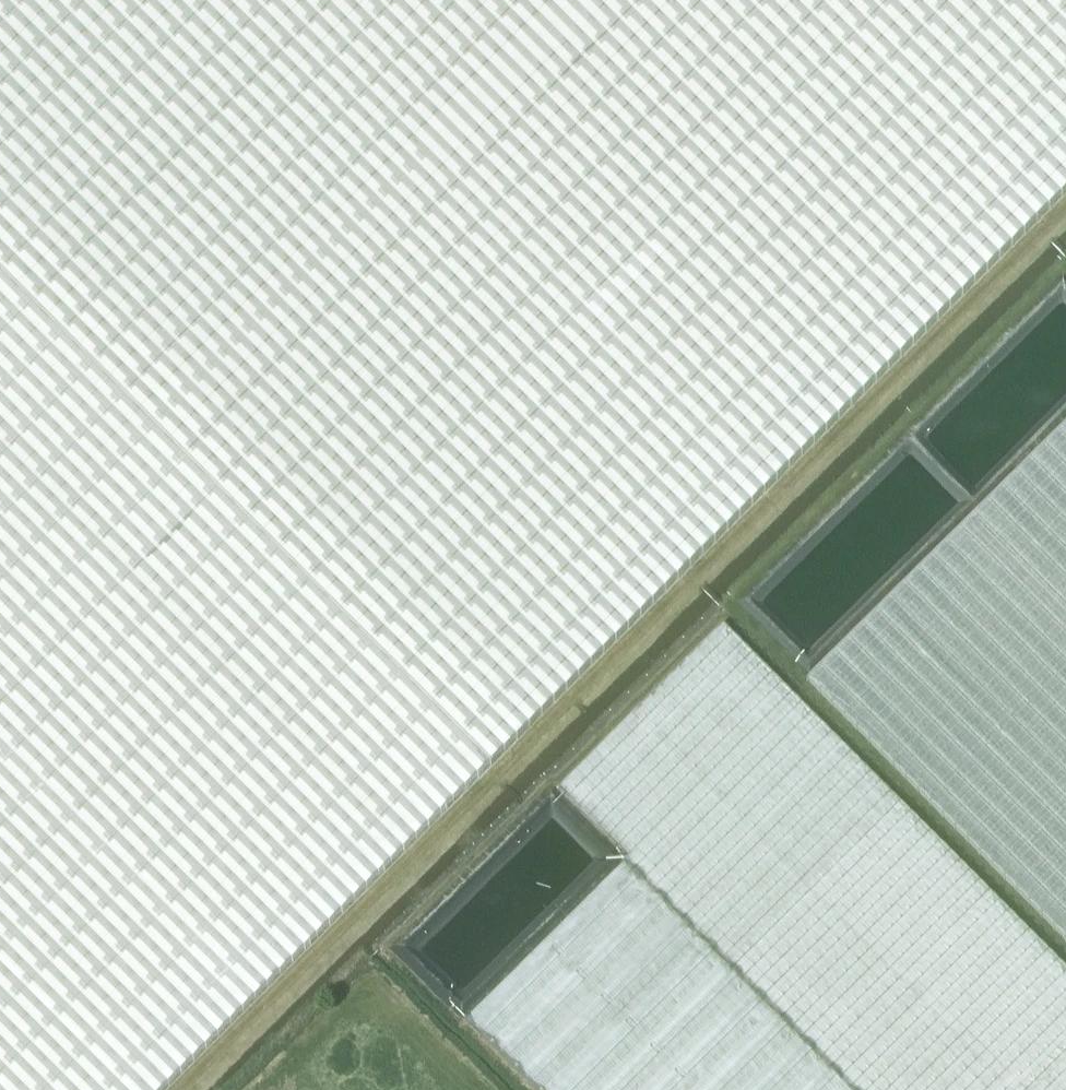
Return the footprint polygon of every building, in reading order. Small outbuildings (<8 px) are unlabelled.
[(1065,191),(1065,0),(0,0),(0,1089),(163,1089),(1065,191)] [(820,668),(833,681),(820,693),(1065,941),(1065,425),(820,668)] [(722,623),(558,787),(628,857),(465,1021),(533,1089),(1065,1089),(1065,968),(722,623)]
